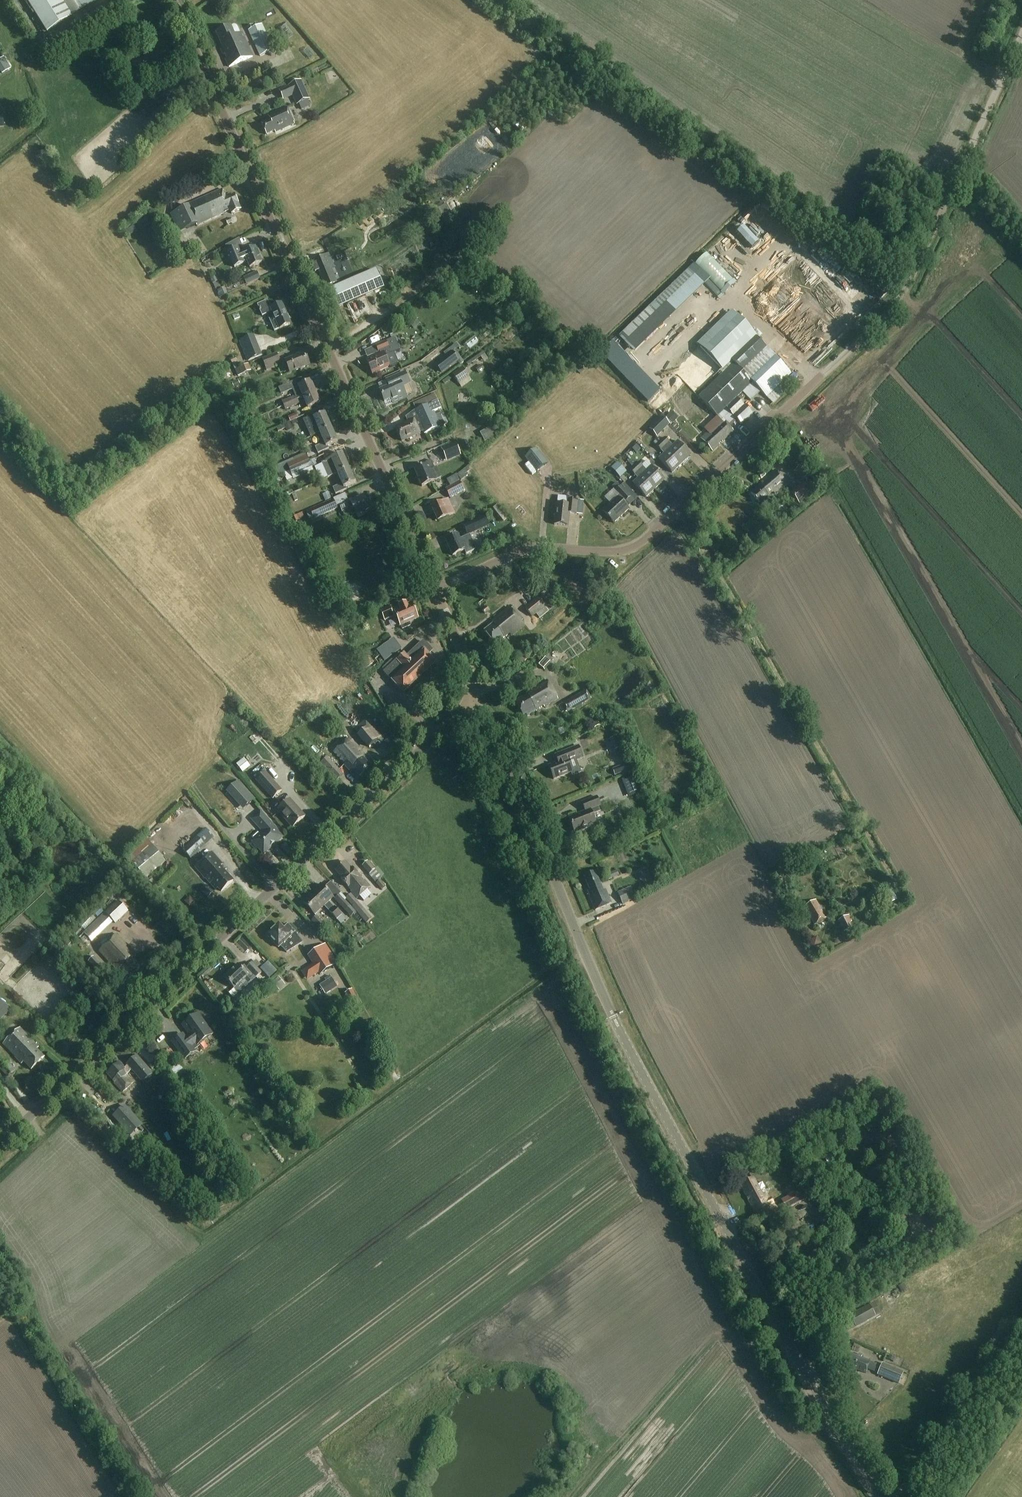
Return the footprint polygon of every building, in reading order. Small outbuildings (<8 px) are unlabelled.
[(47,32),(71,17),(70,17),(60,0),(27,0),(47,32)] [(83,9),(83,10),(99,0),(77,0),(83,9)] [(246,27),(259,56),(273,50),(261,25),(254,28),(252,25),(246,27)] [(216,32),(216,34),(223,48),(220,50),(222,55),(223,54),(224,54),(227,59),(226,60),(225,60),(228,67),(229,67),(252,56),(242,34),(241,35),(237,28),(237,27),(236,26),(235,26),(234,26),(232,26),(231,26),(230,27),(230,26),(216,32)] [(2,74),(11,69),(4,57),(0,59),(0,71),(2,74)] [(289,87),(297,106),(310,100),(302,82),(289,87)] [(275,134),(294,126),(287,108),(267,117),(269,121),(261,125),(266,136),(274,133),(275,134)] [(246,136),(258,136),(257,123),(246,123),(246,136)] [(231,215),(239,211),(241,210),(234,195),(230,197),(226,198),(225,197),(223,191),(221,192),(198,201),(189,205),(189,206),(171,214),(179,233),(206,221),(228,211),(229,211),(231,215)] [(257,237),(260,243),(266,240),(263,234),(257,237)] [(244,253),(241,246),(227,252),(233,268),(246,263),(249,269),(261,264),(255,249),(244,253)] [(334,267),(328,253),(323,256),(323,255),(315,259),(316,261),(312,263),(315,271),(318,269),(320,273),(319,274),(323,286),(336,282),(331,269),(334,267)] [(694,265),(721,292),(732,280),(706,254),(694,265)] [(309,260),(297,265),(302,275),(314,270),(309,260)] [(376,269),(339,285),(347,305),(384,289),(376,269)] [(243,277),(246,284),(259,279),(256,272),(243,277)] [(695,296),(702,293),(699,287),(692,291),(695,296)] [(221,289),(216,291),(219,298),(226,294),(224,288),(221,289)] [(270,309),(267,302),(257,306),(262,317),(267,315),(274,332),(290,325),(287,319),(288,319),(282,304),(270,309)] [(245,319),(254,318),(252,305),(243,306),(245,319)] [(350,306),(335,310),(337,321),(353,318),(350,306)] [(685,322),(679,329),(684,334),(690,327),(685,322)] [(718,339),(715,337),(720,333),(711,325),(704,334),(714,343),(718,339)] [(750,402),(760,391),(766,397),(773,403),(797,381),(766,348),(766,349),(749,333),(725,355),(727,357),(703,380),(709,387),(698,398),(717,417),(717,418),(719,416),(725,410),(741,426),(753,414),(738,398),(743,393),(750,402)] [(238,341),(247,361),(261,356),(253,335),(238,341)] [(689,366),(709,347),(701,339),(681,358),(689,366)] [(372,374),(390,367),(389,366),(385,356),(391,353),(389,349),(386,342),(386,341),(376,345),(376,346),(379,353),(373,356),(366,359),(365,359),(372,374)] [(454,350),(451,352),(458,361),(460,359),(454,350)] [(441,373),(456,362),(458,361),(451,352),(435,365),(441,373)] [(261,359),(266,371),(275,367),(275,365),(280,363),(276,353),(261,359)] [(286,363),(291,374),(308,367),(303,356),(286,363)] [(603,366),(633,391),(640,383),(644,386),(649,380),(645,377),(646,375),(643,372),(640,375),(630,366),(632,363),(623,356),(617,362),(620,365),(616,370),(607,362),(603,366)] [(234,370),(237,377),(250,371),(248,365),(234,370)] [(452,376),(459,385),(469,378),(462,369),(452,376)] [(390,398),(392,403),(407,396),(402,385),(409,382),(405,371),(386,379),(389,386),(380,390),(384,401),(390,398)] [(664,373),(647,392),(657,401),(674,382),(664,373)] [(436,379),(428,384),(432,390),(439,385),(436,379)] [(287,400),(282,402),(283,406),(289,404),(297,400),(303,398),(315,393),(310,382),(299,387),(298,387),(300,392),(294,395),(295,397),(287,400)] [(353,387),(356,396),(364,393),(361,384),(353,387)] [(320,404),(315,393),(303,398),(308,409),(320,404)] [(444,403),(451,400),(447,393),(441,397),(444,403)] [(283,406),(285,410),(299,404),(297,400),(289,404),(283,406)] [(408,422),(396,427),(402,441),(423,432),(424,434),(440,427),(434,412),(441,408),(438,401),(414,410),(406,416),(408,422)] [(303,420),(305,426),(310,437),(319,433),(331,428),(324,413),(315,417),(315,415),(303,420)] [(666,417),(672,423),(676,419),(670,413),(666,417)] [(722,442),(734,432),(719,416),(717,418),(717,417),(704,428),(707,432),(701,438),(713,451),(720,445),(719,444),(722,441),(722,442)] [(669,425),(661,417),(649,430),(656,437),(669,425)] [(283,425),(286,431),(292,428),(289,422),(283,425)] [(327,446),(337,442),(331,428),(319,433),(323,443),(314,447),(317,454),(329,449),(327,446)] [(463,436),(466,444),(478,440),(474,431),(463,436)] [(639,438),(644,443),(652,436),(647,431),(639,438)] [(661,443),(681,464),(690,455),(677,442),(673,446),(664,438),(660,442),(661,443)] [(655,446),(657,447),(663,454),(658,459),(672,473),(681,464),(661,443),(660,442),(660,441),(657,439),(653,443),(655,446)] [(783,440),(779,444),(785,450),(789,446),(783,440)] [(440,448),(446,461),(460,455),(454,441),(440,448)] [(536,472),(547,464),(536,449),(525,457),(536,472)] [(547,463),(556,458),(553,453),(544,457),(547,463)] [(328,478),(337,474),(349,469),(342,454),(333,458),(331,460),(321,464),(328,478)] [(306,456),(286,464),(289,471),(309,462),(306,456)] [(517,459),(511,462),(518,477),(524,475),(517,459)] [(434,482),(433,481),(441,478),(436,467),(434,468),(431,460),(426,463),(427,465),(414,470),(421,487),(434,482)] [(312,471),(309,462),(289,471),(293,479),(312,471)] [(617,462),(611,469),(620,478),(626,472),(617,462)] [(638,463),(634,467),(655,488),(664,480),(651,466),(646,471),(638,463)] [(793,473),(801,482),(812,473),(804,464),(793,473)] [(638,479),(632,484),(646,498),(655,488),(634,467),(630,471),(638,479)] [(345,487),(355,483),(349,469),(337,474),(341,484),(333,488),(335,495),(346,490),(345,487)] [(774,495),(786,485),(775,471),(764,481),(765,482),(751,493),(760,504),(773,493),(774,495)] [(445,489),(449,498),(464,490),(459,482),(445,489)] [(803,482),(790,493),(800,504),(812,493),(803,482)] [(619,484),(618,485),(616,483),(615,484),(611,487),(613,489),(605,497),(610,503),(603,510),(613,522),(628,508),(622,503),(629,496),(621,486),(619,484)] [(322,487),(316,490),(319,496),(325,493),(322,487)] [(343,504),(339,506),(339,507),(342,513),(352,508),(352,509),(355,514),(356,514),(358,519),(365,516),(363,511),(368,508),(363,496),(350,501),(349,500),(343,503),(343,504)] [(577,499),(567,498),(567,497),(558,496),(557,503),(556,503),(554,524),(568,525),(569,512),(576,513),(577,499)] [(402,501),(403,510),(414,509),(413,499),(402,501)] [(447,516),(454,513),(448,500),(441,502),(431,506),(437,521),(447,516)] [(333,501),(309,511),(313,518),(337,508),(333,501)] [(520,504),(514,509),(522,518),(528,513),(520,504)] [(480,508),(476,511),(483,520),(487,517),(480,508)] [(495,513),(499,518),(504,514),(500,509),(495,513)] [(463,526),(466,533),(481,527),(478,520),(463,526)] [(461,521),(442,525),(444,535),(464,531),(461,521)] [(459,535),(446,541),(452,556),(465,550),(467,554),(477,549),(470,534),(460,539),(459,535)] [(442,559),(438,543),(431,545),(435,561),(442,559)] [(545,607),(538,598),(525,609),(532,617),(536,615),(544,607),(545,607)] [(404,605),(392,611),(391,607),(380,612),(384,621),(395,616),(401,630),(409,626),(408,623),(416,619),(410,606),(405,608),(404,605)] [(486,607),(481,610),(485,615),(489,611),(486,607)] [(510,636),(523,625),(509,607),(494,619),(496,621),(483,631),(494,645),(508,633),(510,636)] [(548,612),(544,607),(536,615),(539,619),(548,612)] [(389,642),(377,651),(384,662),(397,653),(389,642)] [(393,658),(380,670),(384,674),(403,694),(435,664),(428,656),(432,652),(423,643),(406,659),(404,656),(397,662),(393,658)] [(367,650),(358,655),(364,666),(373,660),(367,650)] [(546,654),(544,656),(551,663),(553,660),(546,654)] [(522,664),(523,665),(525,663),(524,662),(526,660),(523,657),(518,662),(521,665),(522,664)] [(529,662),(522,670),(528,674),(534,667),(529,662)] [(526,714),(527,716),(557,700),(547,681),(532,690),(533,693),(515,702),(523,716),(526,714)] [(566,701),(572,710),(586,702),(581,693),(566,701)] [(353,730),(368,748),(382,737),(366,719),(353,730)] [(600,727),(596,721),(591,724),(594,730),(600,727)] [(343,765),(356,779),(370,766),(362,757),(357,752),(359,750),(347,738),(333,752),(345,764),(343,765)] [(593,745),(598,755),(606,751),(601,741),(593,745)] [(553,780),(571,773),(572,773),(577,770),(573,760),(582,756),(577,746),(557,754),(560,763),(557,763),(548,767),(553,780)] [(321,764),(336,781),(343,774),(328,758),(321,764)] [(242,772),(248,768),(242,760),(236,764),(242,772)] [(312,761),(306,766),(316,778),(322,773),(312,761)] [(627,764),(612,770),(614,776),(630,770),(627,764)] [(272,799),(281,790),(265,772),(256,780),(272,799)] [(243,809),(247,806),(255,799),(250,793),(239,781),(227,792),(238,804),(243,809)] [(625,790),(628,798),(639,793),(636,786),(625,790)] [(568,819),(574,834),(595,826),(591,816),(599,813),(597,808),(600,807),(596,798),(581,803),(585,812),(568,819)] [(277,812),(292,829),(304,818),(289,801),(277,812)] [(281,839),(276,832),(277,831),(260,813),(252,821),(263,833),(260,836),(257,833),(251,838),(254,841),(251,845),(256,851),(258,849),(264,854),(281,839)] [(205,829),(182,850),(190,859),(213,838),(205,829)] [(609,841),(612,849),(623,843),(620,836),(609,841)] [(165,861),(152,846),(131,864),(144,879),(165,861)] [(196,867),(206,879),(221,866),(223,864),(212,852),(196,867)] [(361,867),(368,875),(374,870),(367,862),(361,867)] [(345,863),(335,871),(342,879),(341,879),(351,892),(357,899),(369,888),(360,877),(359,877),(352,870),(351,870),(345,863)] [(234,881),(221,866),(206,879),(216,890),(218,888),(221,892),(234,881)] [(617,871),(605,876),(607,881),(619,876),(617,871)] [(639,875),(645,887),(640,889),(641,892),(646,889),(650,887),(648,882),(652,881),(647,871),(639,875)] [(603,891),(595,872),(584,876),(590,890),(587,891),(595,910),(611,903),(606,890),(603,891)] [(636,885),(632,875),(625,877),(629,887),(636,885)] [(381,890),(385,886),(380,881),(376,884),(381,890)] [(320,884),(311,892),(323,906),(336,919),(341,915),(334,906),(333,907),(328,901),(332,897),(333,897),(324,888),(320,884)] [(618,894),(623,905),(636,899),(631,888),(618,894)] [(897,901),(891,890),(878,898),(882,904),(884,902),(886,907),(897,901)] [(314,915),(323,906),(311,892),(302,902),(314,915)] [(350,916),(356,911),(355,911),(351,906),(345,899),(340,893),(339,894),(334,899),(350,916)] [(350,894),(345,899),(351,906),(355,911),(361,906),(350,894)] [(826,917),(815,900),(804,907),(809,915),(810,915),(815,924),(826,917)] [(115,924),(129,912),(118,901),(106,913),(105,912),(83,933),(92,942),(113,922),(115,924)] [(810,927),(801,907),(787,913),(791,922),(797,920),(802,930),(810,927)] [(371,918),(365,911),(359,916),(365,923),(371,918)] [(838,920),(844,932),(854,927),(852,922),(852,921),(849,915),(838,920)] [(311,920),(322,932),(327,928),(316,916),(311,920)] [(285,952),(285,951),(286,953),(293,949),(303,942),(296,932),(288,924),(283,929),(279,924),(267,936),(278,949),(280,947),(285,952)] [(247,936),(255,936),(256,926),(248,925),(247,936)] [(119,969),(128,979),(140,968),(131,959),(135,956),(129,951),(131,949),(118,935),(99,952),(117,971),(119,969)] [(810,940),(814,948),(821,943),(817,936),(810,940)] [(309,956),(314,963),(306,968),(312,977),(319,973),(320,975),(338,963),(325,945),(309,956)] [(89,962),(99,973),(105,968),(94,957),(89,962)] [(261,974),(260,973),(263,970),(256,961),(252,964),(252,963),(243,971),(238,965),(225,977),(235,988),(251,973),(256,979),(261,974)] [(331,977),(325,981),(331,991),(337,987),(331,977)] [(344,993),(354,1011),(361,1008),(351,990),(344,993)] [(331,1000),(337,1012),(343,1009),(337,997),(331,1000)] [(10,1010),(0,1001),(0,1021),(10,1010)] [(198,1045),(212,1035),(198,1015),(182,1025),(190,1035),(185,1039),(183,1035),(173,1042),(185,1059),(195,1052),(194,1050),(199,1046),(198,1045)] [(24,1063),(31,1071),(44,1059),(36,1050),(38,1048),(20,1029),(3,1045),(22,1065),(24,1063)] [(167,1065),(174,1060),(168,1051),(161,1056),(167,1065)] [(139,1078),(148,1070),(136,1056),(127,1065),(128,1067),(125,1070),(119,1063),(106,1075),(122,1093),(134,1083),(127,1075),(132,1070),(139,1078)] [(0,1068),(7,1077),(15,1070),(8,1062),(0,1068)] [(170,1070),(176,1077),(184,1071),(178,1064),(170,1070)] [(106,1098),(113,1092),(99,1078),(96,1081),(99,1084),(96,1087),(106,1098)] [(215,1108),(222,1104),(215,1093),(208,1098),(215,1108)] [(125,1105),(112,1116),(128,1136),(142,1125),(125,1105)] [(761,1194),(753,1178),(740,1184),(756,1213),(771,1205),(764,1193),(761,1194)] [(808,1186),(781,1201),(786,1210),(814,1195),(808,1186)] [(821,1224),(824,1231),(834,1226),(830,1219),(821,1224)] [(869,1306),(850,1317),(856,1328),(875,1317),(869,1306)] [(880,1367),(869,1363),(870,1362),(849,1354),(844,1367),(853,1371),(853,1369),(865,1374),(867,1369),(878,1374),(877,1375),(898,1384),(903,1373),(882,1364),(880,1367)] [(851,1376),(884,1390),(886,1385),(853,1371),(851,1376)]
